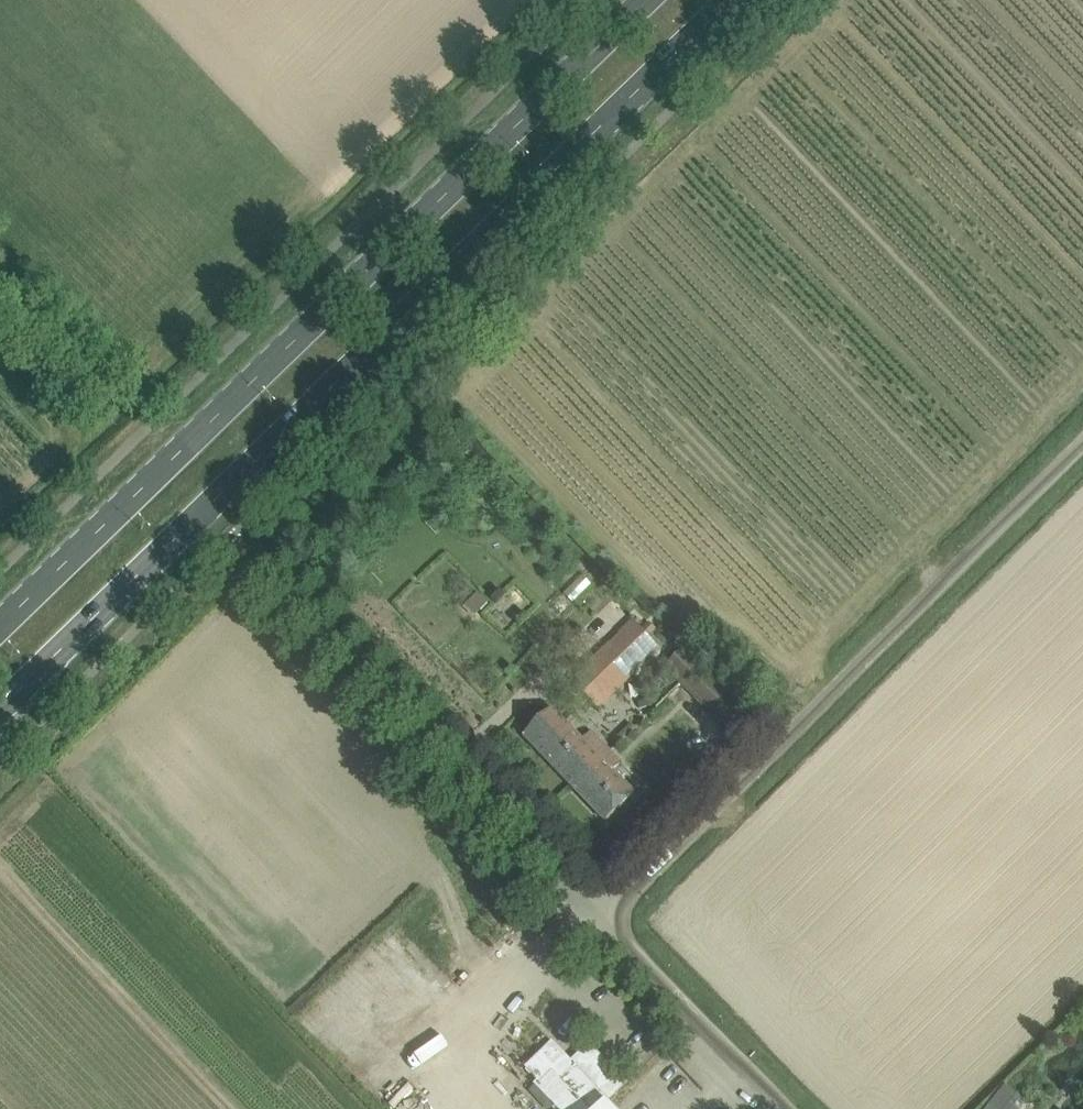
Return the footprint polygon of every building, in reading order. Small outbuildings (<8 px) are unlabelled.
[(634,620),(572,680),(598,708),(660,647),(634,620)] [(666,667),(683,684),(702,663),(687,647),(666,667)] [(702,663),(683,684),(703,705),(705,704),(713,713),(712,714),(734,736),(754,716),(702,663)] [(555,706),(540,721),(524,736),(578,793),(607,766),(617,755),(599,736),(591,744),(555,706)] [(607,766),(578,793),(606,822),(634,794),(607,766)] [(356,1072),(388,1108),(422,1108),(426,1105),(408,1084),(437,1058),(408,1024),(378,1050),(380,1052),(356,1072)] [(605,1102),(625,1083),(589,1046),(571,1063),(552,1043),(528,1067),(540,1081),(537,1084),(560,1108),(612,1108),(605,1102)] [(1025,1101),(1005,1085),(988,1106),(992,1108),(1018,1108),(1025,1101)]
